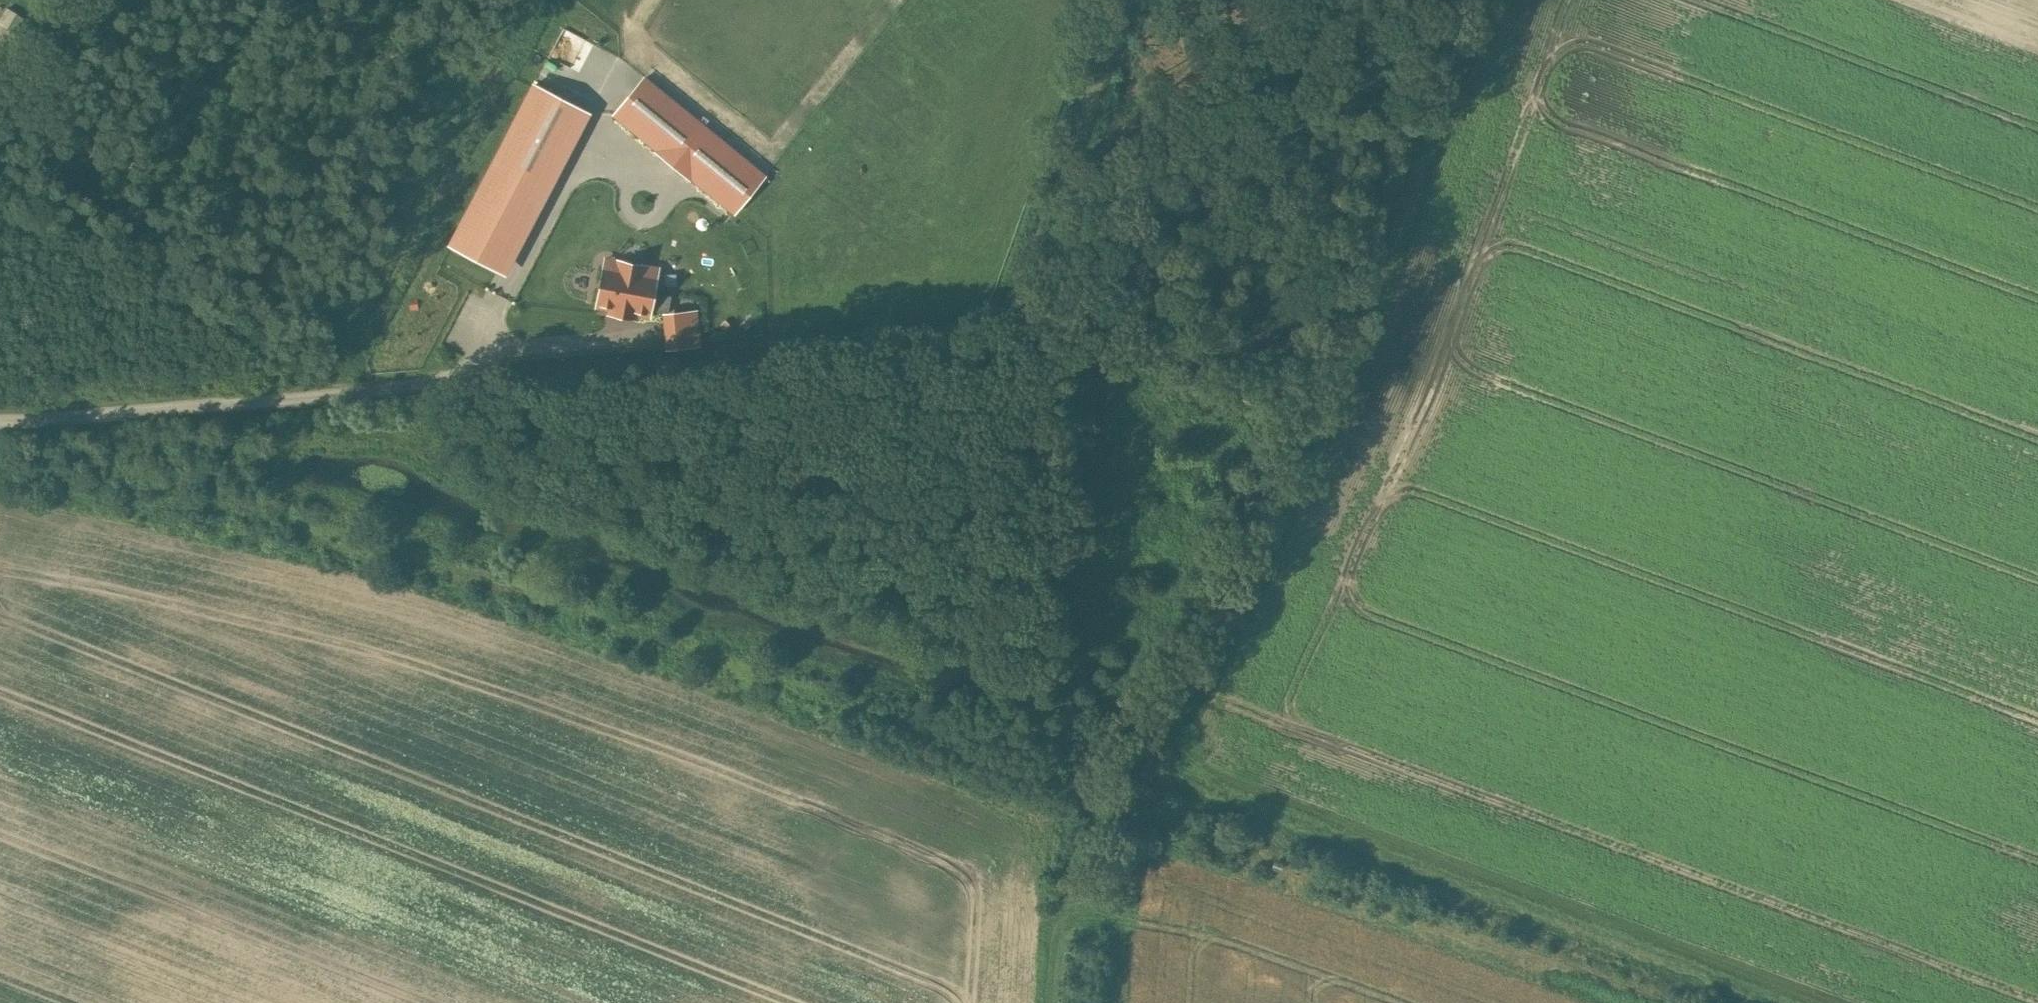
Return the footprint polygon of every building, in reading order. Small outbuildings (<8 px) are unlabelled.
[(2,18),(19,35),(32,22),(14,5),(2,18)] [(645,75),(613,113),(734,213),(766,175),(645,75)] [(533,82),(448,244),(506,274),(590,112),(533,82)] [(620,270),(604,267),(597,303),(613,306),(612,313),(633,317),(634,310),(650,313),(651,309),(669,312),(672,295),(653,292),(656,276),(640,274),(642,265),(622,261),(620,270)] [(701,345),(697,310),(663,314),(666,348),(701,345)]
